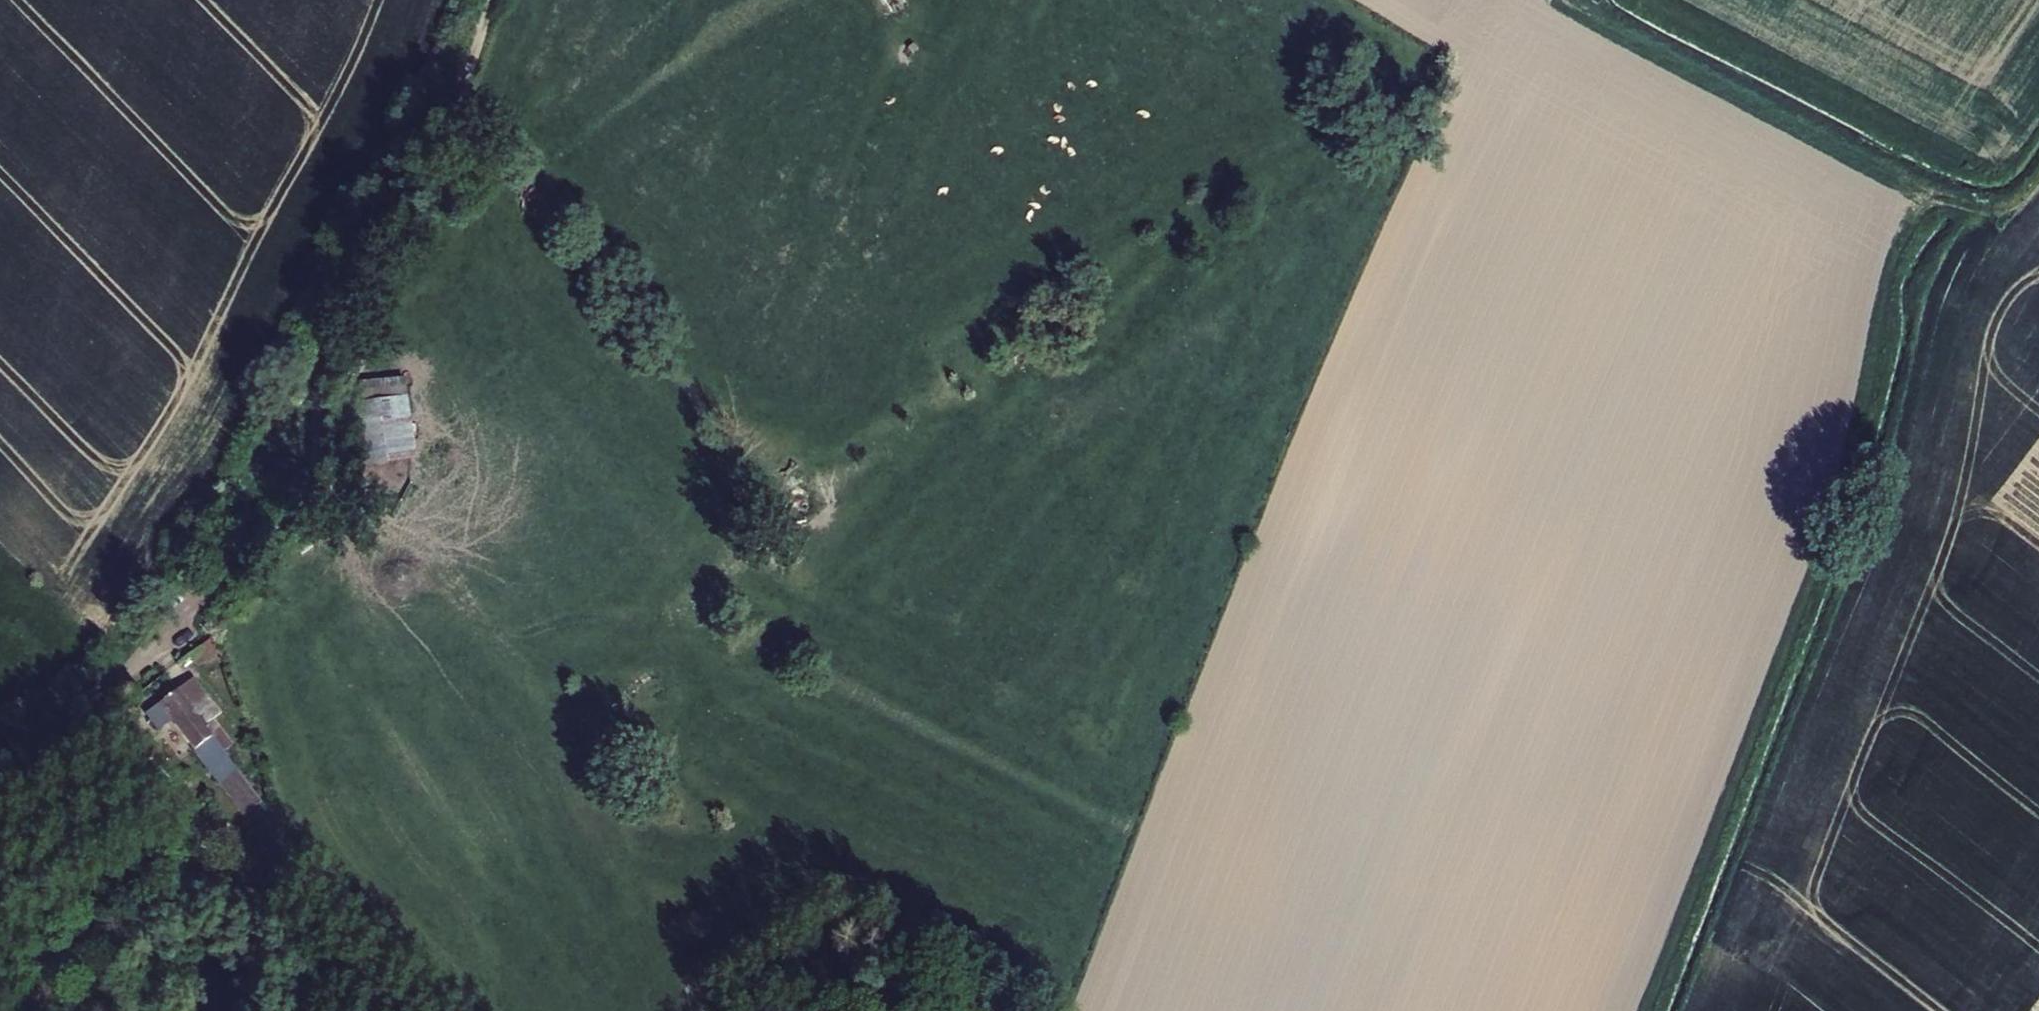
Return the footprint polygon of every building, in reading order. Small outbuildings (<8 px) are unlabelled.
[(893,13),(908,2),(906,0),(883,0),(893,13)] [(177,689),(162,700),(192,741),(197,737),(218,765),(228,758),(177,689)]
